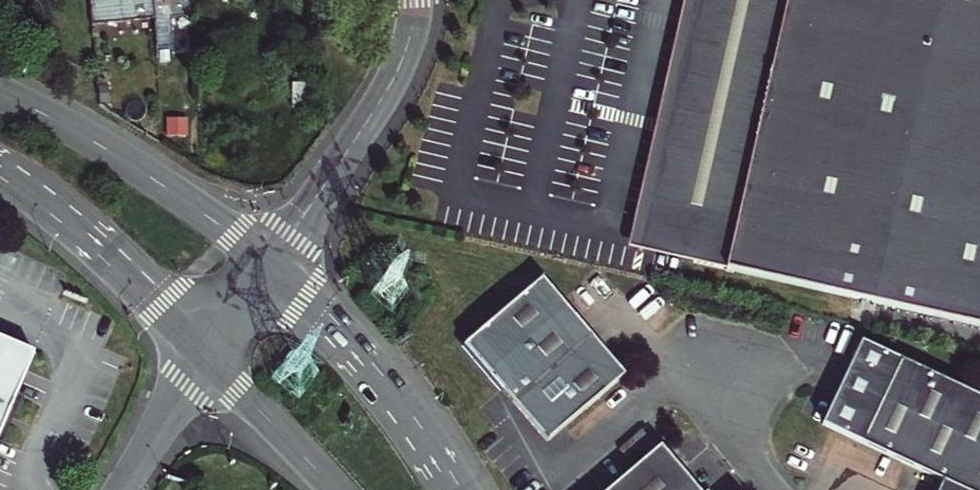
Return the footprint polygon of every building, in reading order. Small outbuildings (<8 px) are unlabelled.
[(108,0),(92,0),(93,24),(109,22),(108,0)] [(109,22),(146,19),(149,60),(157,59),(156,48),(152,0),(108,0),(109,22)] [(164,18),(192,16),(191,0),(152,0),(156,48),(166,47),(164,18)] [(626,247),(724,269),(785,0),(682,0),(626,247)] [(979,327),(979,0),(785,0),(724,269),(979,327)] [(556,269),(468,336),(545,436),(632,370),(556,269)] [(16,398),(11,396),(30,354),(0,341),(0,434),(16,398)] [(944,480),(939,489),(979,489),(979,395),(863,341),(824,424),(944,480)] [(603,489),(699,489),(665,444),(603,489)]
